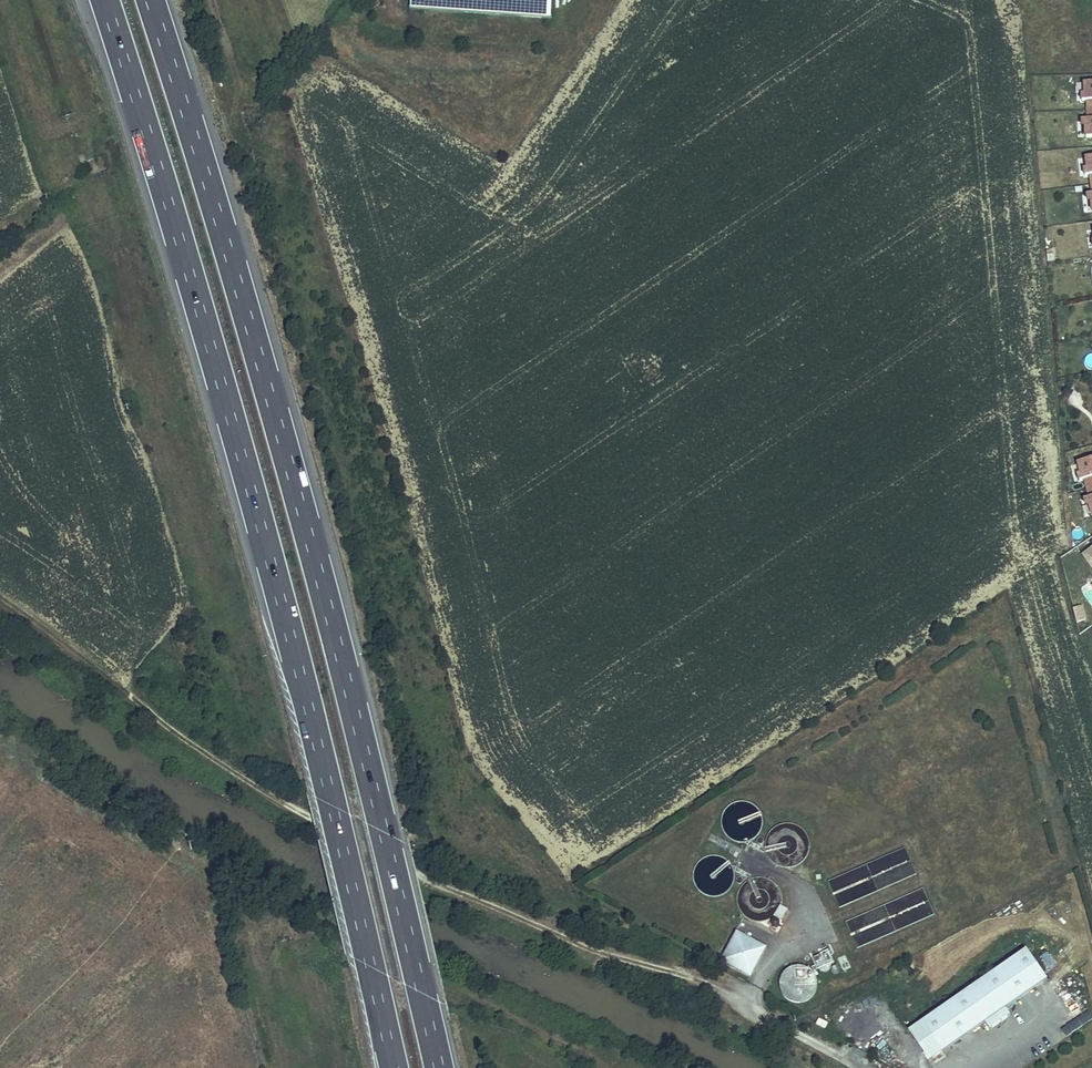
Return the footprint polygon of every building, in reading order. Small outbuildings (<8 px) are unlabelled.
[(411,8),(552,18),(553,0),(412,0),(411,8)] [(1085,83),(1085,94),(1082,94),(1082,101),(1086,101),(1091,101),(1091,83),(1085,83)] [(1086,120),(1082,120),(1082,127),(1086,127),(1086,138),(1091,138),(1091,120),(1086,120)] [(1078,462),(1081,473),(1077,474),(1079,481),(1083,479),(1090,478),(1091,484),(1091,458),(1078,462)] [(1083,479),(1086,489),(1091,487),(1091,484),(1090,478),(1083,479)] [(1084,552),(1091,565),(1091,547),(1084,552)] [(1073,609),(1074,615),(1084,612),(1082,606),(1073,609)] [(1086,621),(1084,612),(1074,615),(1076,623),(1086,621)] [(734,931),(733,929),(718,957),(720,956),(734,931)] [(734,931),(759,945),(762,945),(733,929),(734,931)] [(734,931),(720,956),(745,970),(748,966),(750,965),(748,959),(751,953),(758,951),(757,949),(759,945),(734,931)] [(745,970),(747,973),(762,945),(759,945),(757,949),(758,951),(751,953),(748,959),(750,965),(748,966),(745,970)] [(1022,949),(916,1020),(937,1051),(978,1023),(983,1030),(1005,1016),(1000,1009),(1042,980),(1022,949)] [(720,956),(718,957),(747,973),(745,970),(720,956)] [(801,964),(789,966),(781,973),(778,982),(779,993),(785,1001),(795,1005),(805,1004),(813,999),(817,992),(818,982),(815,973),(810,967),(801,964)] [(1078,1026),(1091,1019),(1086,1011),(1074,1017),(1078,1026)] [(916,1020),(902,1030),(922,1061),(937,1051),(916,1020)]
